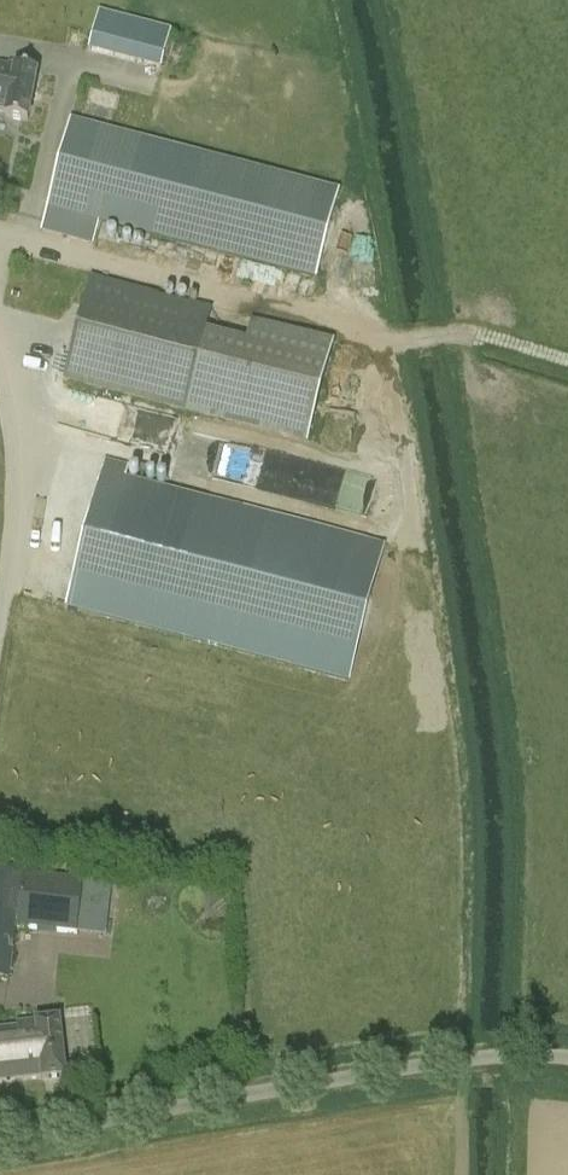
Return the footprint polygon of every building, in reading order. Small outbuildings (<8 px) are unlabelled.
[(102,11),(92,52),(167,69),(176,28),(102,11)] [(38,73),(0,66),(0,114),(6,115),(5,119),(29,123),(38,73)] [(40,230),(93,244),(99,224),(315,281),(336,195),(234,167),(69,123),(58,166),(40,230)] [(308,444),(334,346),(250,324),(245,341),(206,331),(211,314),(90,283),(65,381),(308,444)] [(385,547),(127,479),(130,467),(105,461),(66,609),(349,683),(385,547)] [(24,873),(0,870),(0,978),(9,979),(16,928),(103,936),(107,896),(113,896),(114,885),(24,873)] [(41,1077),(42,1080),(66,1078),(60,1020),(36,1023),(36,1026),(0,1030),(0,1081),(41,1077)]
